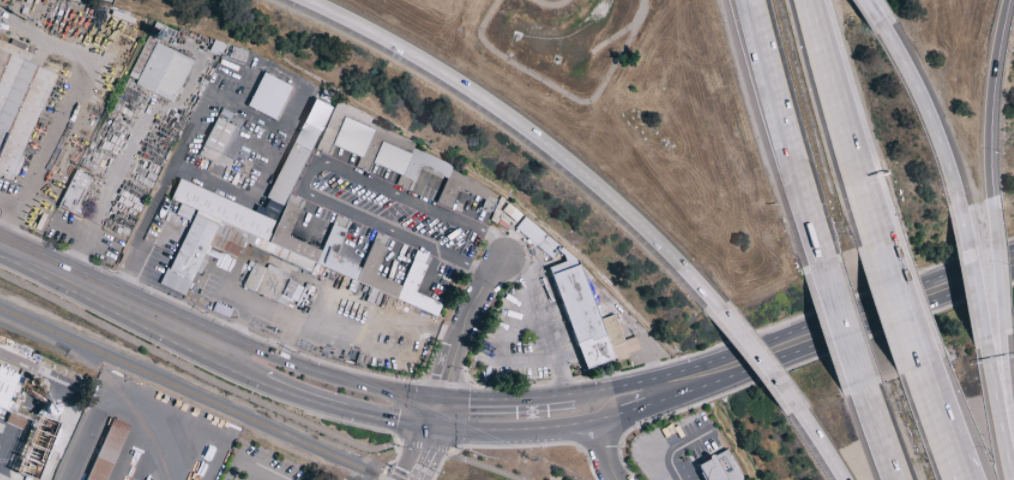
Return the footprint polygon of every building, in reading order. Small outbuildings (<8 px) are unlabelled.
[(15,176),(22,157),(53,74),(30,65),(34,56),(23,52),(25,45),(10,39),(8,45),(0,41),(0,170),(15,176)] [(192,61),(153,43),(134,85),(172,103),(192,61)] [(290,87),(262,73),(245,107),(273,120),(290,87)] [(326,106),(308,99),(268,201),(286,207),(326,106)] [(491,183),(410,155),(414,142),(372,127),(376,117),(333,102),(316,151),(326,155),(329,147),(358,157),(354,168),(367,172),(369,164),(398,175),(394,186),(408,191),(417,167),(445,176),(435,204),(449,209),(456,190),(485,201),(491,183)] [(197,155),(214,164),(232,127),(215,118),(197,155)] [(56,207),(78,217),(86,201),(81,198),(91,178),(74,170),(56,207)] [(435,315),(440,304),(414,293),(423,269),(420,260),(422,255),(414,252),(400,287),(374,276),(385,248),(371,243),(360,269),(334,259),(345,232),(344,227),(346,220),(334,216),(320,251),(286,237),(301,200),(287,195),(272,233),(268,218),(177,181),(169,201),(254,236),(240,240),(241,244),(310,271),(312,266),(435,315)] [(161,287),(183,296),(193,272),(197,274),(209,247),(236,259),(241,247),(226,241),(230,232),(215,226),(190,216),(161,287)] [(581,370),(626,356),(629,353),(638,350),(634,337),(622,341),(614,315),(596,321),(578,261),(522,218),(513,230),(551,259),(556,252),(561,256),(563,263),(549,267),(581,370)] [(278,301),(286,274),(251,262),(242,290),(278,301)] [(302,287),(286,280),(280,296),(295,302),(302,287)] [(594,308),(599,319),(610,315),(606,304),(594,308)] [(15,474),(32,479),(36,479),(55,423),(52,421),(59,401),(24,389),(28,377),(0,367),(0,410),(34,421),(15,474)] [(125,425),(108,419),(83,479),(103,479),(125,425)] [(726,449),(695,465),(702,479),(742,479),(726,449)]
